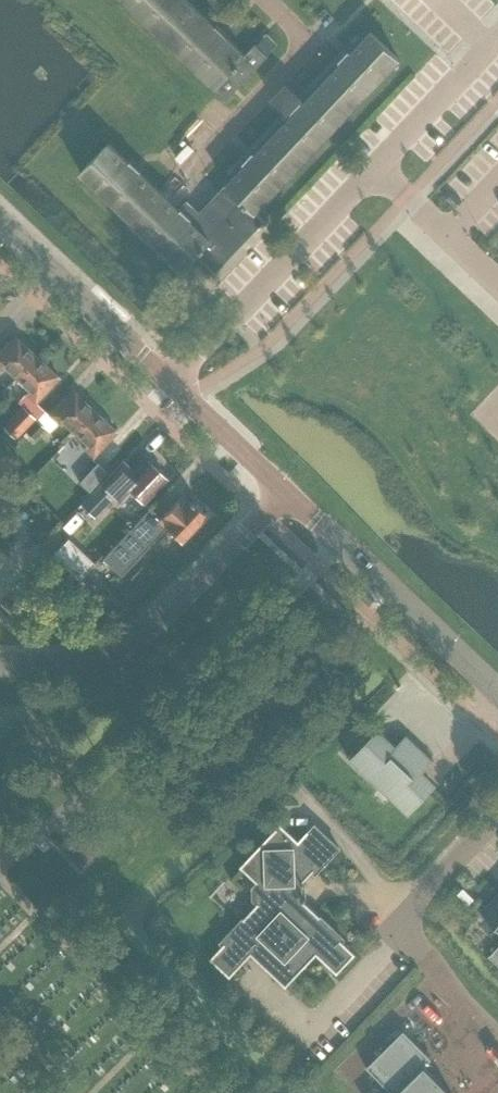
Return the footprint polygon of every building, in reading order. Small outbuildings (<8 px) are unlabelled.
[(168,41),(199,10),(188,0),(125,0),(168,41)] [(215,25),(199,10),(168,41),(215,86),(245,54),(225,35),(226,33),(217,24),(215,25)] [(343,63),(324,82),(353,108),(400,58),(372,31),(353,51),(350,49),(340,60),(343,63)] [(245,54),(215,86),(213,88),(226,100),(269,55),(256,43),(246,55),(245,54)] [(286,82),(272,97),(289,113),(291,111),(294,114),(273,137),(302,163),(353,108),(324,82),(304,104),(301,101),(303,98),(286,82)] [(228,184),(227,185),(245,202),(256,212),(256,211),(302,163),(273,137),(257,153),(255,151),(245,162),(247,164),(228,184)] [(108,143),(81,171),(128,216),(157,189),(140,173),(143,170),(132,159),(129,163),(108,143)] [(157,189),(128,216),(183,268),(197,252),(216,270),(263,219),(266,222),(267,221),(256,211),(256,212),(245,202),(227,185),(228,184),(227,185),(200,214),(188,202),(179,211),(157,189)] [(16,378),(37,356),(15,335),(0,351),(0,369),(0,370),(4,366),(16,378)] [(24,428),(42,408),(35,402),(59,377),(37,356),(16,378),(28,389),(25,393),(17,401),(22,406),(2,426),(15,439),(25,429),(24,428)] [(48,414),(42,408),(24,428),(25,429),(34,439),(45,427),(48,431),(57,422),(59,424),(62,420),(74,432),(95,410),(72,389),(48,414)] [(95,410),(74,432),(86,443),(83,447),(93,457),(117,431),(95,410)] [(147,459),(135,471),(122,459),(108,473),(89,494),(80,504),(93,516),(113,496),(120,502),(131,490),(143,502),(167,477),(147,459)] [(108,470),(98,461),(80,481),(90,490),(108,470)] [(180,541),(205,514),(190,500),(187,503),(179,495),(158,518),(150,511),(138,524),(152,538),(164,525),(180,541)] [(54,553),(63,562),(79,579),(95,563),(69,537),(54,553)] [(434,760),(408,735),(394,749),(376,732),(350,759),(409,815),(435,787),(421,774),(434,760)] [(342,847),(315,823),(298,841),(280,825),(242,866),(257,880),(252,886),(252,899),(259,905),(245,920),(242,917),(219,942),(223,945),(212,957),(230,975),(251,952),(286,985),(316,953),(337,972),(355,953),(342,942),(346,938),(321,915),(320,917),(302,901),(306,897),(306,885),(301,881),(311,871),(316,874),(342,847)] [(482,911),(497,925),(497,894),(482,911)] [(432,1058),(404,1029),(366,1067),(393,1092),(452,1092),(425,1065),(432,1058)]
